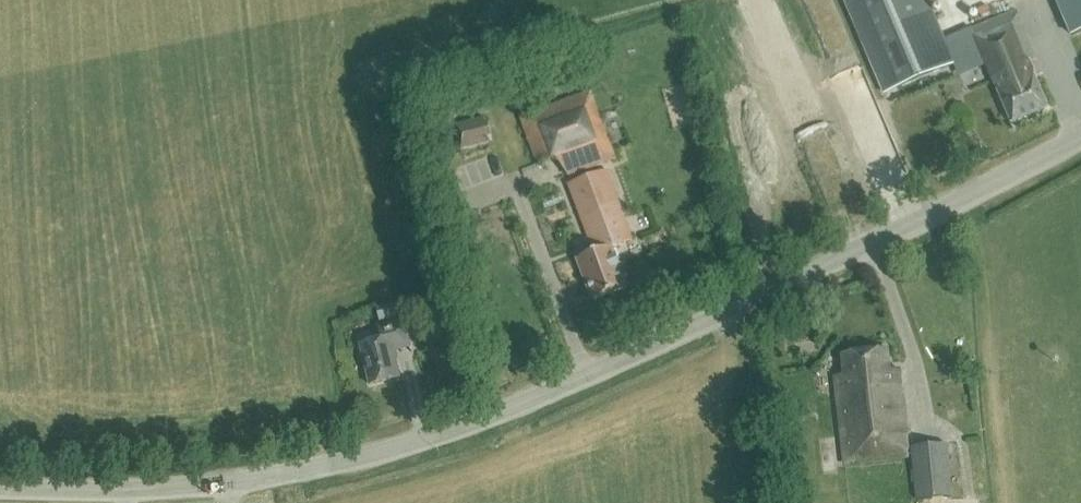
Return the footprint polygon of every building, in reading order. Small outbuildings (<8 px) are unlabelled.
[(1016,10),(944,40),(927,0),(846,0),(885,92),(981,50),(1011,121),(1047,106),(1028,61),(1036,57),(1016,10)] [(1078,4),(1078,0),(1037,0),(1048,46),(1080,37),(1080,3),(1078,4)] [(590,89),(519,116),(537,163),(559,154),(567,176),(571,175),(604,162),(615,158),(590,89)] [(752,98),(742,102),(751,124),(761,120),(752,98)] [(460,148),(492,141),(486,116),(456,123),(460,148)] [(765,122),(749,128),(758,154),(774,148),(765,122)] [(474,173),(479,184),(494,176),(489,166),(474,173)] [(577,258),(592,298),(626,285),(611,246),(633,238),(607,169),(567,184),(594,252),(577,258)] [(380,320),(401,315),(398,301),(376,306),(380,320)] [(360,342),(369,383),(399,377),(393,350),(409,346),(403,319),(378,324),(381,338),(360,342)] [(888,348),(841,354),(844,375),(835,376),(845,462),(908,455),(898,369),(890,370),(888,348)] [(952,495),(947,443),(912,446),(917,499),(952,495)]
